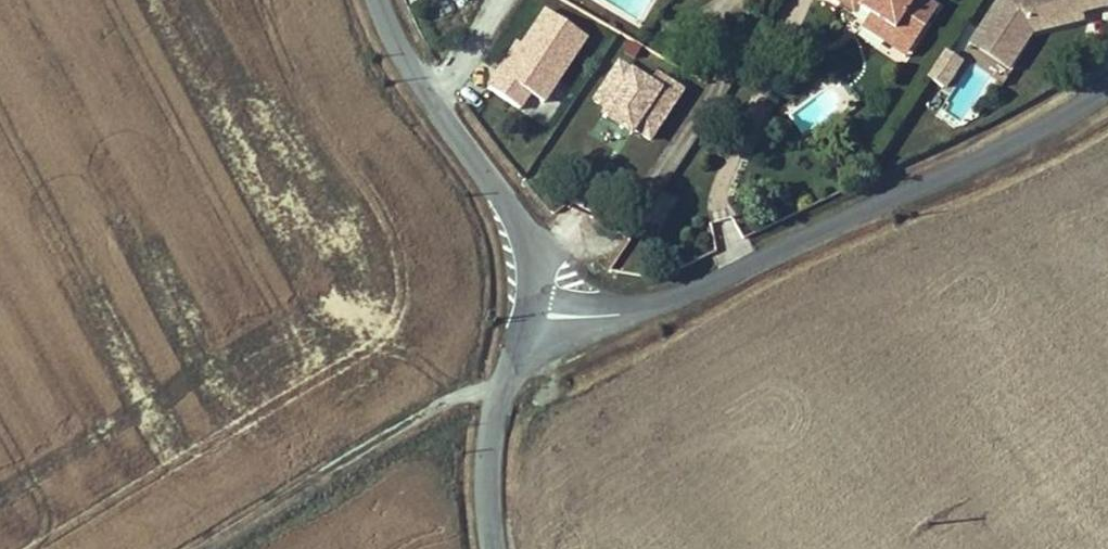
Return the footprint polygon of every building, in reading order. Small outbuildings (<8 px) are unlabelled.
[(858,8),(846,0),(841,0),(838,5),(854,15),(858,8)] [(858,8),(864,0),(846,0),(858,8)] [(876,7),(866,0),(864,0),(858,8),(870,16),(876,7)] [(876,7),(870,16),(866,22),(909,51),(930,19),(911,6),(915,0),(866,0),(876,7)] [(926,0),(915,0),(911,6),(930,19),(938,7),(926,0)] [(990,80),(1017,74),(1009,37),(1107,15),(1107,0),(972,0),(990,80)] [(545,101),(587,35),(538,4),(485,87),(519,108),(530,91),(545,101)] [(909,51),(866,22),(861,29),(905,57),(909,51)] [(946,91),(962,58),(940,48),(924,80),(946,91)] [(680,89),(616,54),(587,106),(652,141),(680,89)] [(548,123),(568,85),(557,80),(545,103),(528,94),(521,109),(548,123)] [(668,209),(673,201),(662,193),(657,201),(668,209)]
